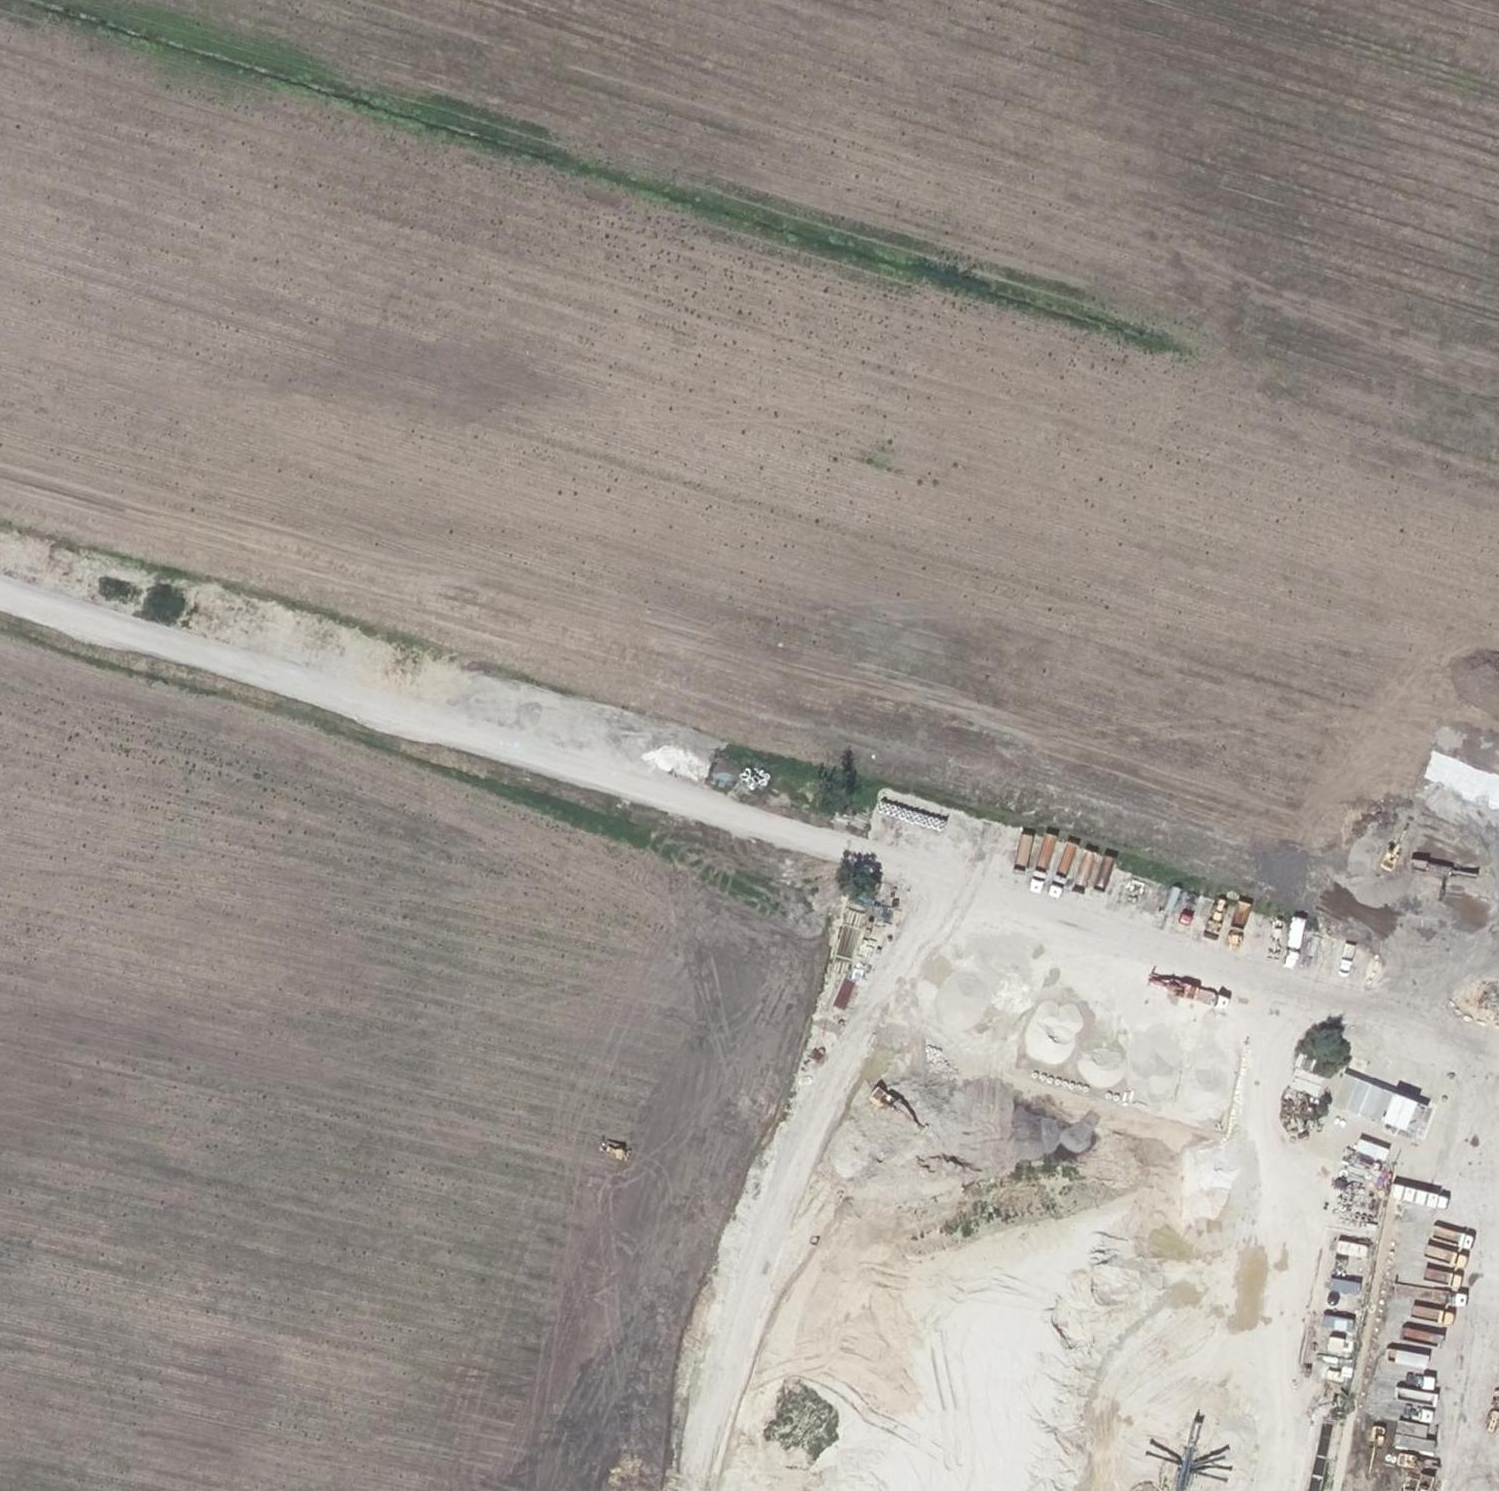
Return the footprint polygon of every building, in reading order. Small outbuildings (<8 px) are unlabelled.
[(1421,1143),(1433,1111),(1384,1093),(1372,1124),(1421,1143)] [(1377,1134),(1371,1147),(1409,1163),(1415,1150),(1377,1134)] [(1435,1242),(1432,1256),(1475,1263),(1477,1249),(1435,1242)]
